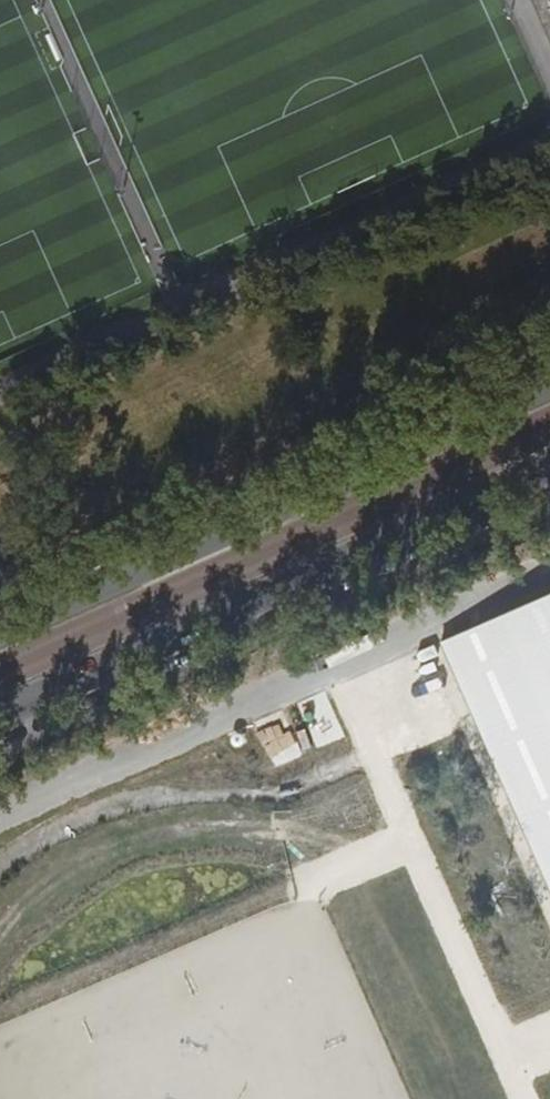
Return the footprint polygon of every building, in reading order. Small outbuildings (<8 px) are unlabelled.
[(549,36),(549,0),(532,0),(549,36)] [(441,642),(549,891),(549,593),(441,642)]
